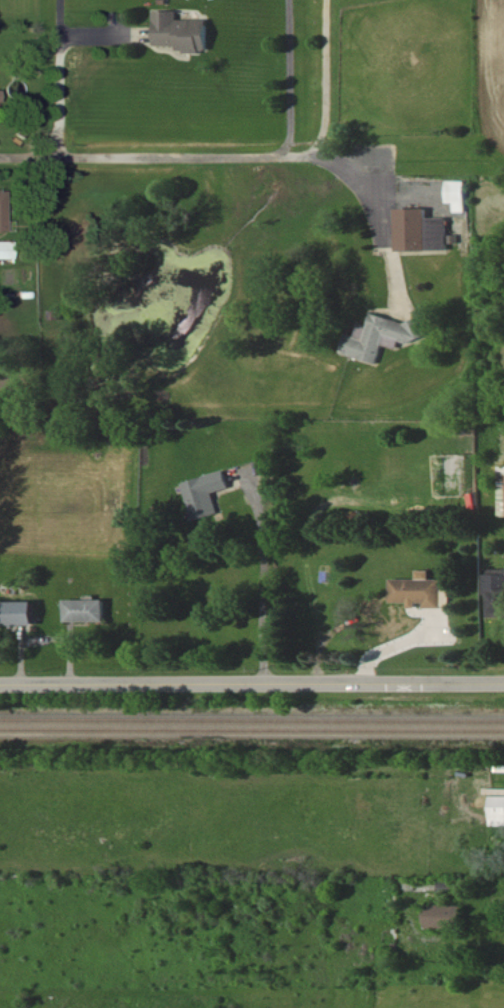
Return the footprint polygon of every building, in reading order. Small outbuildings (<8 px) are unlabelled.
[(159,53),(214,53),(214,22),(182,22),(182,13),(159,14),(159,53)] [(457,214),(468,214),(469,183),(449,182),(449,204),(457,205),(457,214)] [(451,252),(450,219),(430,220),(430,210),(399,210),(400,253),(451,252)] [(16,260),(16,243),(0,243),(0,260),(16,260)] [(381,366),(385,346),(411,352),(414,339),(411,339),(414,326),(374,317),(371,327),(362,325),(358,338),(348,335),(343,356),(381,366)] [(186,484),(195,520),(221,514),(216,494),(233,490),(228,473),(186,484)] [(493,571),(494,595),(499,595),(499,614),(503,614),(503,571),(493,571)] [(111,601),(70,601),(70,624),(111,624),(111,601)] [(42,627),(42,604),(3,603),(3,627),(42,627)] [(494,798),(494,827),(503,827),(503,798),(494,798)] [(431,928),(465,933),(468,910),(435,905),(431,928)]
